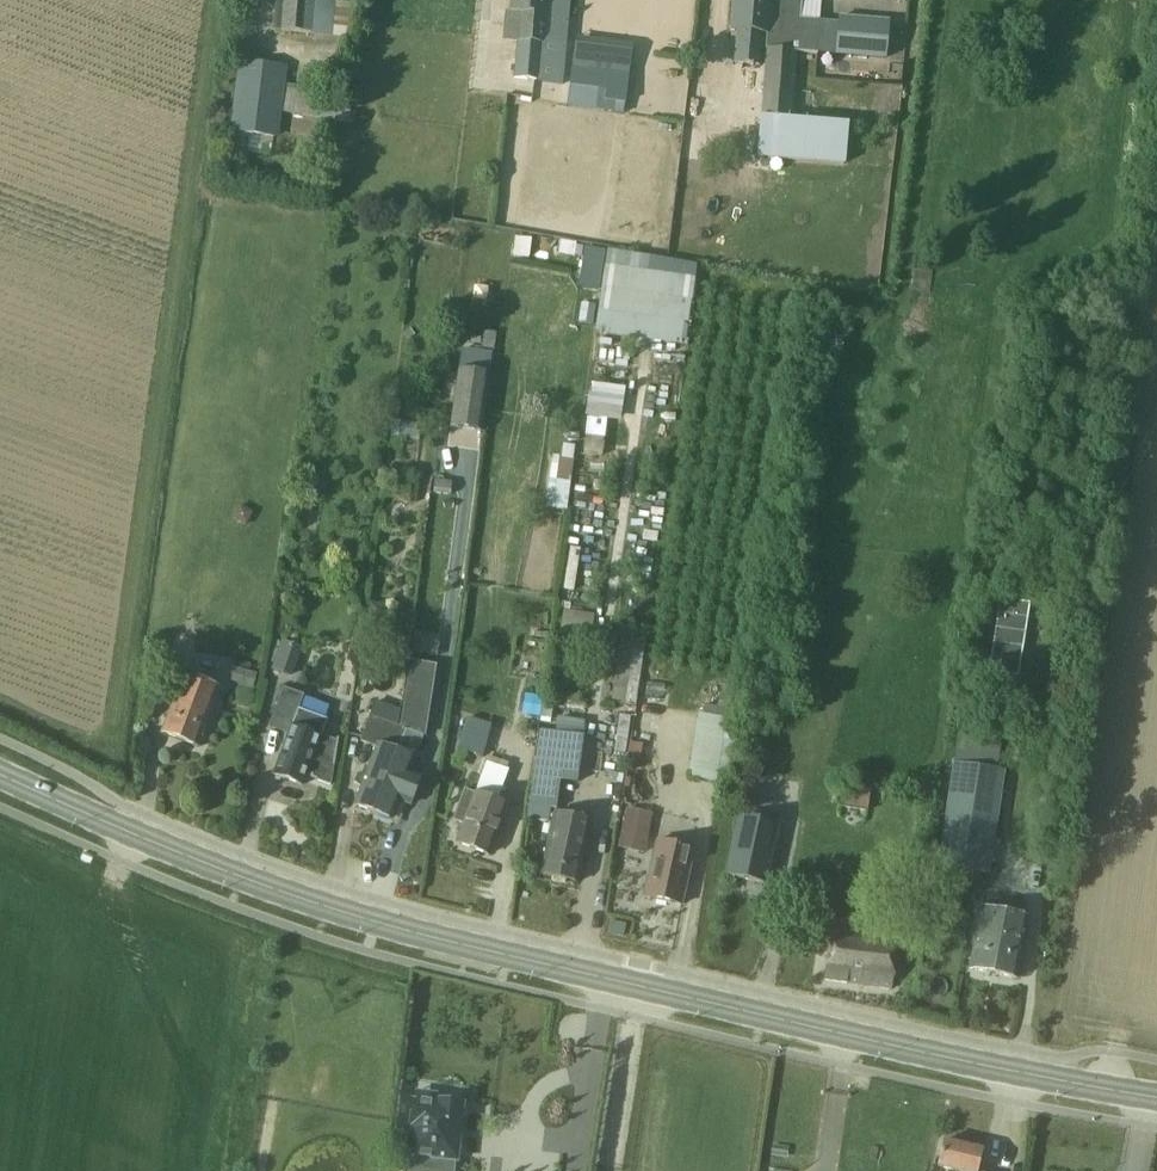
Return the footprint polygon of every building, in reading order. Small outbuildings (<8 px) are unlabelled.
[(336,0),(277,0),(274,29),(333,35),(335,8),(336,0)] [(548,12),(549,0),(512,0),(511,13),(520,14),(514,78),(563,84),(569,14),(548,12)] [(733,30),(739,31),(736,62),(761,64),(764,34),(767,34),(771,0),(736,0),(733,30)] [(768,34),(768,40),(820,44),(822,20),(802,18),(804,0),(771,0),(767,34),(768,34)] [(889,21),(839,17),(836,54),(885,58),(889,21)] [(613,52),(575,48),(571,84),(608,90),(606,112),(623,114),(628,86),(610,83),(613,52)] [(797,51),(768,49),(760,157),(846,163),(849,122),(792,118),(797,51)] [(233,131),(234,131),(278,137),(286,66),(241,61),(233,131)] [(318,119),(322,95),(322,90),(288,85),(283,113),(318,119)] [(515,237),(513,257),(529,258),(531,239),(515,237)] [(560,241),(558,255),(575,257),(575,255),(588,257),(585,278),(601,280),(606,250),(576,245),(576,243),(560,241)] [(489,375),(459,370),(450,427),(481,431),(489,375)] [(601,457),(606,420),(588,418),(584,454),(601,457)] [(397,476),(393,508),(413,510),(417,478),(397,476)] [(435,481),(433,493),(450,496),(452,483),(435,481)] [(569,486),(547,483),(543,510),(564,514),(569,486)] [(1029,605),(1000,600),(988,673),(1018,678),(1029,605)] [(384,605),(369,603),(368,618),(377,619),(383,615),(384,605)] [(593,641),(596,612),(564,609),(561,638),(593,641)] [(621,635),(611,704),(635,707),(646,639),(621,635)] [(274,668),(297,675),(305,647),(282,640),(274,668)] [(382,814),(381,816),(391,820),(417,751),(438,754),(446,700),(447,700),(454,647),(431,644),(426,684),(403,681),(401,693),(424,697),(419,733),(403,726),(399,739),(372,810),(382,814)] [(232,679),(254,684),(257,670),(235,665),(232,679)] [(184,675),(163,733),(198,746),(220,689),(184,675)] [(304,696),(284,687),(269,728),(288,735),(273,776),(303,787),(306,777),(331,785),(339,743),(321,736),(327,720),(299,710),(304,696)] [(541,718),(551,720),(554,701),(544,699),(541,718)] [(532,700),(530,714),(539,716),(541,701),(532,700)] [(354,806),(381,816),(382,814),(372,810),(399,739),(403,726),(396,724),(398,709),(378,701),(365,740),(377,744),(366,775),(359,776),(356,782),(362,786),(354,806)] [(719,757),(723,727),(724,718),(700,715),(692,781),(715,784),(716,775),(719,757)] [(528,804),(554,808),(558,779),(574,782),(581,735),(539,728),(528,804)] [(973,873),(990,875),(989,875),(1007,770),(996,769),(1000,738),(957,732),(935,886),(971,892),(973,873)] [(462,735),(457,751),(481,758),(486,742),(462,735)] [(476,794),(456,843),(491,857),(508,807),(497,803),(510,772),(489,763),(476,794)] [(870,791),(845,788),(842,808),(867,811),(870,791)] [(627,809),(622,834),(646,839),(652,815),(627,809)] [(554,814),(541,874),(578,882),(591,823),(554,814)] [(737,815),(723,877),(762,885),(776,823),(737,815)] [(655,841),(644,896),(682,904),(694,849),(655,841)] [(982,909),(970,969),(1016,978),(1028,918),(982,909)] [(831,925),(826,982),(892,989),(900,935),(831,925)] [(462,1106),(418,1101),(412,1101),(407,1156),(415,1156),(415,1161),(434,1163),(434,1158),(456,1161),(462,1106)] [(982,1151),(943,1142),(937,1167),(955,1170),(977,1170),(982,1151)]
